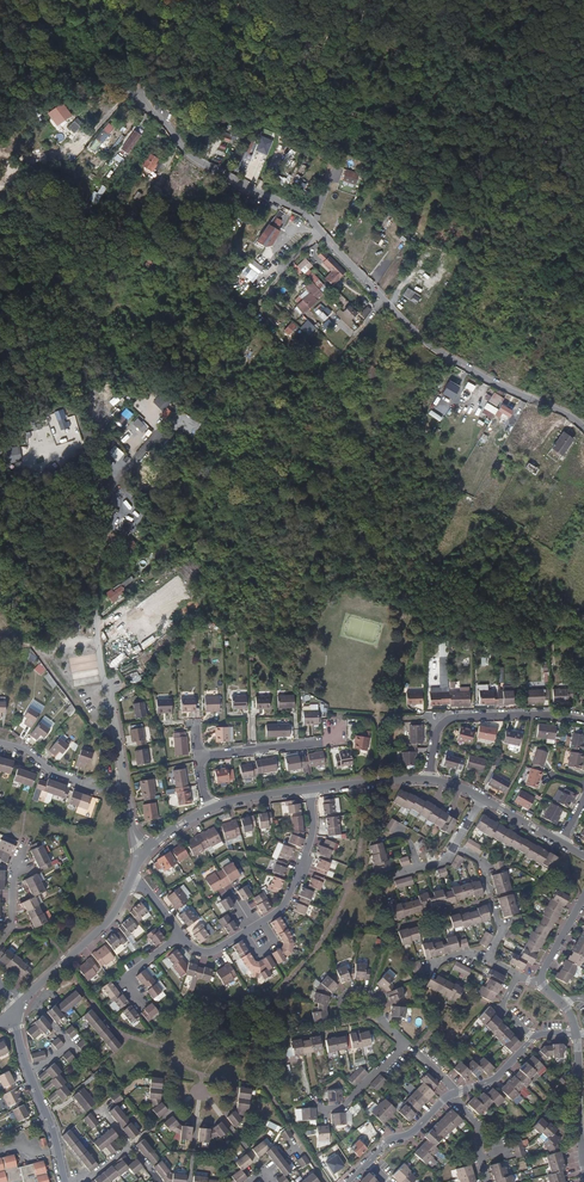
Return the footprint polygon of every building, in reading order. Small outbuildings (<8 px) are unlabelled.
[(58,113),(62,109),(58,104),(54,108),(58,113)] [(360,120),(362,113),(351,110),(347,108),(345,114),(360,120)] [(142,130),(151,117),(144,112),(135,125),(142,130)] [(74,132),(80,127),(74,121),(68,127),(74,132)] [(103,142),(111,131),(114,128),(109,124),(91,148),(95,151),(103,142)] [(134,143),(140,135),(134,131),(121,149),(127,153),(134,143)] [(230,141),(231,135),(228,134),(228,132),(222,131),(221,140),(230,141)] [(155,147),(162,136),(157,133),(153,138),(150,143),(155,147)] [(267,155),(273,141),(261,136),(255,150),(267,155)] [(290,148),(281,161),(291,168),(295,162),(291,160),(296,153),(290,148)] [(237,152),(234,160),(241,162),(243,154),(237,152)] [(150,170),(157,159),(147,153),(141,165),(150,170)] [(254,171),(260,173),(265,156),(259,154),(254,171)] [(104,176),(110,180),(119,167),(112,163),(104,176)] [(363,175),(344,169),(343,175),(344,178),(343,181),(356,185),(358,177),(362,179),(363,175)] [(271,182),(286,187),(288,179),(274,174),(271,182)] [(315,188),(318,179),(307,175),(304,184),(315,188)] [(97,204),(107,187),(103,185),(98,193),(95,191),(90,199),(97,204)] [(279,218),(285,214),(280,209),(275,216),(279,218)] [(274,232),(282,221),(279,218),(275,216),(269,223),(266,227),(270,230),(274,232)] [(341,228),(344,221),(339,218),(336,226),(341,228)] [(459,228),(444,220),(441,226),(455,234),(459,228)] [(403,243),(394,237),(391,241),(400,247),(403,243)] [(414,258),(417,252),(412,249),(410,254),(409,255),(414,258)] [(153,263),(142,257),(140,261),(151,267),(153,263)] [(318,279),(308,269),(312,266),(304,257),(292,268),(298,274),(301,270),(313,283),(318,279)] [(346,272),(331,257),(329,258),(344,273),(346,272)] [(344,273),(329,258),(325,262),(335,272),(327,280),(333,285),(344,273)] [(257,275),(263,267),(251,259),(246,266),(257,275)] [(324,293),(318,287),(313,292),(314,293),(313,294),(318,299),(324,293)] [(415,304),(420,295),(406,287),(401,295),(415,304)] [(346,300),(341,294),(337,299),(339,301),(339,302),(341,304),(346,300)] [(328,314),(328,313),(324,309),(323,307),(324,306),(321,304),(314,310),(325,322),(325,323),(329,328),(335,322),(328,314)] [(349,320),(357,313),(348,304),(341,311),(349,320)] [(364,318),(371,310),(366,305),(359,313),(364,318)] [(242,316),(233,310),(227,318),(234,323),(236,322),(237,323),(242,316)] [(306,319),(298,328),(307,336),(315,327),(306,319)] [(290,335),(297,328),(291,323),(285,331),(290,335)] [(18,349),(13,341),(8,343),(13,352),(18,349)] [(359,370),(367,360),(360,355),(353,365),(359,370)] [(375,384),(383,372),(372,364),(367,371),(371,374),(367,379),(375,384)] [(453,398),(460,388),(451,382),(444,392),(453,398)] [(471,391),(474,386),(467,382),(463,387),(471,391)] [(493,391),(490,396),(486,393),(483,398),(496,407),(502,397),(493,391)] [(162,411),(171,403),(162,394),(153,402),(162,411)] [(141,413),(145,409),(136,400),(131,404),(141,413)] [(485,402),(480,413),(491,418),(496,408),(485,402)] [(509,417),(513,411),(502,404),(498,410),(502,412),(509,417)] [(127,407),(115,420),(122,427),(134,414),(127,407)] [(71,420),(68,421),(64,409),(55,412),(61,430),(73,426),(71,420)] [(429,409),(427,413),(436,420),(439,416),(429,409)] [(498,418),(502,412),(498,410),(497,409),(494,415),(498,418)] [(143,433),(149,427),(138,418),(133,424),(143,433)] [(128,428),(135,435),(139,431),(133,424),(128,428)] [(149,437),(153,432),(149,429),(145,434),(149,437)] [(575,440),(565,432),(553,448),(563,456),(575,440)] [(483,443),(488,437),(483,433),(478,440),(483,443)] [(122,440),(125,443),(130,437),(127,434),(122,440)] [(115,457),(120,449),(115,445),(109,453),(115,457)] [(117,459),(123,453),(121,450),(115,457),(117,459)] [(504,460),(507,454),(502,452),(494,466),(496,467),(501,458),(504,460)] [(499,469),(504,460),(501,458),(496,467),(499,469)] [(527,462),(523,468),(533,475),(537,469),(527,462)] [(113,602),(126,593),(123,588),(135,580),(136,580),(140,577),(138,574),(132,578),(124,583),(115,589),(107,594),(113,602)] [(134,595),(140,591),(137,587),(131,591),(134,595)] [(87,606),(85,597),(73,601),(76,610),(87,606)] [(123,645),(131,639),(124,630),(116,635),(123,645)] [(522,645),(525,640),(515,635),(512,640),(522,645)] [(114,669),(127,657),(121,651),(108,663),(114,669)] [(28,660),(34,662),(37,655),(31,653),(28,660)] [(136,667),(133,661),(119,669),(122,675),(136,667)] [(39,664),(34,670),(41,676),(46,670),(39,664)] [(128,684),(140,677),(135,670),(124,676),(128,684)] [(572,697),(572,689),(551,690),(552,703),(567,703),(567,697),(572,697)] [(512,704),(512,691),(501,691),(501,690),(496,690),(496,694),(497,705),(497,706),(502,706),(502,704),(507,704),(512,704)] [(548,701),(548,690),(525,690),(525,703),(534,703),(543,703),(543,701),(548,701)] [(497,705),(496,694),(492,694),(491,692),(487,692),(487,691),(477,691),(477,705),(482,704),(486,704),(486,705),(497,705)] [(421,703),(421,692),(406,692),(406,704),(421,703)] [(449,693),(449,692),(429,693),(429,706),(436,705),(436,704),(440,704),(449,704),(449,693)] [(470,705),(469,692),(449,693),(449,704),(449,707),(454,707),(454,705),(470,705)] [(245,708),(245,696),(231,696),(231,707),(237,707),(237,709),(245,708)] [(269,707),(268,696),(255,696),(255,708),(269,707)] [(294,708),(293,696),(276,696),(277,709),(294,708)] [(219,711),(218,697),(203,697),(204,709),(210,709),(210,711),(219,711)] [(170,710),(169,698),(154,699),(155,713),(163,713),(163,711),(170,710)] [(194,712),(193,699),(179,699),(180,712),(185,712),(185,711),(189,710),(189,712),(194,712)] [(145,716),(143,702),(131,704),(134,718),(145,716)] [(72,704),(65,709),(70,715),(77,709),(72,704)] [(31,728),(40,714),(29,708),(24,717),(27,719),(24,724),(31,728)] [(318,724),(318,711),(302,712),(302,727),(311,726),(311,725),(318,724)] [(42,739),(48,731),(39,724),(29,736),(36,742),(39,737),(42,739)] [(424,743),(423,724),(410,724),(410,743),(409,743),(409,747),(418,747),(418,743),(424,743)] [(562,731),(558,730),(558,727),(540,724),(538,737),(561,740),(562,731)] [(285,736),(285,725),(265,725),(265,737),(285,736)] [(495,741),(498,729),(480,726),(478,737),(495,741)] [(147,744),(144,727),(132,729),(134,742),(138,741),(138,746),(147,744)] [(228,742),(227,727),(214,728),(215,743),(228,742)] [(472,743),(475,731),(470,730),(461,728),(458,739),(472,743)] [(521,746),(523,734),(507,731),(505,743),(521,746)] [(574,733),(571,748),(583,751),(583,735),(574,733)] [(186,755),(186,745),(183,745),(183,737),(173,737),(174,756),(186,755)] [(366,752),(368,739),(355,737),(353,750),(366,752)] [(60,755),(67,747),(58,739),(48,752),(54,757),(58,753),(60,755)] [(148,763),(145,749),(133,751),(135,766),(148,763)] [(545,767),(549,752),(538,749),(534,761),(533,764),(534,764),(533,768),(541,771),(542,771),(543,767),(545,767)] [(88,764),(92,755),(81,750),(75,766),(83,769),(85,763),(88,764)] [(416,765),(415,756),(417,756),(417,750),(403,751),(404,765),(416,765)] [(325,764),(322,752),(307,754),(307,757),(303,757),(304,765),(304,768),(304,769),(305,773),(306,775),(310,774),(309,767),(325,764)] [(352,765),(350,752),(338,754),(339,756),(335,757),(337,768),(352,765)] [(582,764),(583,754),(572,752),(569,767),(583,770),(583,764),(582,764)] [(463,769),(465,760),(461,759),(461,758),(447,754),(444,765),(458,769),(459,768),(463,769)] [(484,772),(487,759),(470,755),(467,767),(484,772)] [(300,768),(298,757),(289,758),(285,759),(287,771),(300,768)] [(10,775),(13,764),(14,759),(10,758),(9,760),(4,759),(3,763),(1,772),(10,775)] [(275,771),(273,758),(259,761),(260,768),(261,773),(275,771)] [(257,774),(256,769),(255,764),(239,766),(241,779),(252,777),(252,775),(257,774)] [(22,784),(27,772),(22,770),(23,768),(18,766),(13,781),(22,784)] [(542,779),(544,772),(542,771),(541,771),(533,768),(532,768),(529,779),(527,785),(537,788),(539,783),(540,778),(542,779)] [(187,782),(184,769),(172,771),(174,784),(187,782)] [(228,782),(226,769),(213,771),(215,784),(228,782)] [(31,788),(37,772),(32,771),(32,773),(27,772),(22,784),(31,788)] [(506,792),(512,783),(494,773),(488,784),(492,787),(493,785),(501,789),(506,792)] [(155,795),(153,779),(141,781),(142,792),(141,792),(142,797),(155,795)] [(52,795),(57,783),(48,780),(46,783),(42,781),(39,780),(35,789),(52,795)] [(66,799),(69,791),(65,789),(66,786),(57,783),(52,795),(66,799)] [(577,794),(565,787),(557,801),(567,806),(570,801),(572,797),(575,798),(577,794)] [(77,807),(82,794),(77,793),(78,790),(74,789),(72,792),(68,804),(77,807)] [(400,805),(407,794),(399,789),(392,801),(400,806),(400,805)] [(530,809),(535,798),(522,790),(516,801),(530,809)] [(191,804),(189,791),(176,793),(178,806),(191,804)] [(410,808),(416,797),(413,795),(408,793),(407,794),(400,805),(405,808),(405,807),(409,810),(410,808)] [(87,811),(91,797),(92,795),(88,794),(87,796),(82,794),(77,807),(87,811)] [(418,813),(425,802),(416,797),(410,808),(418,813)] [(336,812),(334,803),(336,802),(335,798),(325,799),(325,803),(324,804),(325,813),(327,813),(336,812)] [(302,812),(301,803),(298,803),(297,799),(287,801),(287,805),(289,804),(290,813),(302,812)] [(427,817),(434,806),(434,805),(426,800),(425,802),(418,813),(427,817)] [(558,819),(564,809),(552,802),(544,817),(556,824),(559,819),(558,819)] [(157,819),(155,803),(142,805),(145,821),(157,819)] [(434,823),(441,810),(434,806),(427,817),(426,819),(434,823)] [(440,827),(447,815),(448,814),(441,810),(434,823),(440,827)] [(273,820),(273,818),(272,812),(259,814),(261,828),(270,827),(270,823),(274,822),(273,820)] [(483,832),(490,819),(486,817),(483,814),(475,827),(479,829),(483,832)] [(305,832),(303,815),(292,817),(294,830),(305,832)] [(342,834),(339,815),(327,817),(330,835),(342,834)] [(448,834),(456,820),(447,815),(440,827),(439,829),(443,832),(444,831),(448,834)] [(257,826),(254,816),(241,819),(245,833),(253,830),(253,827),(257,826)] [(398,822),(391,818),(389,821),(396,826),(398,822)] [(241,834),(237,819),(232,821),(233,822),(222,825),(227,840),(237,837),(237,836),(241,834)] [(491,836),(497,826),(498,824),(490,819),(483,832),(491,837),(491,836)] [(396,826),(389,821),(386,825),(394,829),(396,826)] [(499,841),(506,829),(503,827),(503,826),(499,824),(498,824),(497,826),(491,836),(499,841)] [(394,829),(386,825),(384,829),(392,833),(394,829)] [(222,841),(215,827),(205,833),(204,832),(200,834),(208,847),(211,846),(213,846),(222,841)] [(508,844),(514,834),(506,829),(499,841),(508,845),(508,844)] [(302,837),(305,832),(294,830),(293,830),(289,842),(303,847),(306,839),(302,837)] [(208,847),(200,834),(197,836),(197,837),(187,843),(195,856),(205,851),(204,850),(208,847)] [(517,848),(523,839),(514,834),(508,844),(516,849),(517,848)] [(525,853),(531,843),(523,838),(523,839),(517,848),(525,853)] [(330,858),(336,842),(327,839),(326,839),(324,846),(320,844),(317,853),(322,855),(330,858)] [(0,840),(0,841),(0,850),(9,855),(11,850),(14,851),(15,847),(0,840)] [(472,849),(476,842),(472,840),(468,847),(472,849)] [(46,854),(40,842),(31,845),(33,850),(30,851),(34,860),(46,854)] [(385,851),(382,842),(372,845),(370,845),(372,854),(385,851)] [(476,852),(480,845),(476,842),(472,849),(476,852)] [(533,859),(539,848),(540,847),(536,845),(535,845),(531,843),(525,853),(524,855),(529,858),(529,857),(533,859)] [(186,854),(179,844),(175,847),(175,848),(171,851),(177,860),(186,854)] [(292,857),(296,849),(284,844),(280,856),(289,860),(291,856),(292,857)] [(541,863),(548,853),(539,848),(533,859),(541,864),(541,863)] [(9,855),(0,850),(0,862),(3,863),(8,865),(10,860),(8,859),(9,855)] [(387,860),(385,851),(372,854),(370,855),(373,865),(387,860)] [(176,864),(169,852),(157,859),(157,861),(154,863),(153,865),(151,866),(155,872),(162,868),(164,871),(176,864)] [(555,860),(556,858),(548,853),(541,863),(550,869),(555,860)] [(52,867),(46,854),(34,860),(38,869),(42,867),(43,871),(52,867)] [(288,868),(287,867),(288,863),(278,859),(274,871),(285,876),(288,868)] [(327,875),(332,863),(320,859),(317,866),(319,867),(318,871),(327,875)] [(390,869),(387,860),(373,865),(376,874),(390,869)] [(241,876),(233,862),(223,869),(224,870),(220,872),(229,885),(233,883),(232,881),(241,876)] [(459,866),(453,862),(451,865),(450,865),(457,870),(459,866)] [(508,881),(505,871),(491,875),(494,885),(508,881)] [(229,885),(220,872),(217,874),(216,873),(206,879),(215,892),(224,886),(225,887),(227,886),(229,885)] [(41,883),(37,874),(28,878),(22,882),(24,886),(26,885),(29,889),(41,883)] [(321,890),(326,878),(316,874),(314,878),(313,877),(310,886),(321,890)] [(281,889),(285,880),(284,880),(275,876),(271,885),(270,885),(268,889),(274,891),(279,893),(280,889),(281,889)] [(483,895),(479,881),(476,882),(470,883),(473,895),(474,897),(476,896),(479,895),(479,896),(483,895)] [(510,890),(508,881),(494,885),(496,894),(510,890)] [(35,897),(45,892),(41,883),(29,889),(31,894),(28,895),(30,899),(35,897)] [(473,895),(470,883),(461,886),(464,898),(473,895)] [(253,895),(247,886),(246,887),(239,891),(240,893),(244,900),(246,899),(253,895)] [(464,898),(461,886),(457,887),(456,886),(452,888),(452,889),(455,900),(460,899),(460,900),(465,898),(464,898)] [(310,903),(315,892),(308,889),(303,887),(300,895),(302,896),(301,899),(310,903)] [(189,901),(187,898),(188,897),(181,888),(169,897),(168,898),(175,907),(174,907),(177,911),(189,901)] [(445,903),(442,892),(441,889),(432,892),(434,897),(436,905),(443,903),(445,903)] [(455,900),(452,889),(442,892),(445,903),(446,905),(456,902),(455,900)] [(566,900),(568,897),(556,891),(552,898),(552,899),(564,905),(565,902),(566,900)] [(257,901),(266,896),(264,892),(255,898),(257,901)] [(431,907),(428,898),(427,892),(418,895),(419,899),(423,909),(431,907)] [(515,904),(512,894),(498,898),(499,902),(500,908),(515,904)] [(269,910),(273,908),(268,900),(268,899),(266,896),(257,901),(259,905),(258,905),(264,914),(269,910)] [(26,912),(38,906),(39,906),(35,897),(30,899),(20,904),(22,909),(24,908),(26,912)] [(235,906),(230,897),(222,901),(221,902),(227,911),(234,907),(235,906)] [(306,915),(310,903),(301,899),(299,903),(297,903),(294,910),(297,912),(306,915)] [(423,909),(419,899),(410,901),(413,913),(423,911),(423,909)] [(559,913),(564,905),(552,899),(551,899),(546,906),(559,913)] [(413,913),(410,901),(401,904),(404,916),(413,913)] [(149,912),(142,902),(133,909),(134,910),(131,912),(134,916),(139,922),(141,920),(141,918),(149,912)] [(404,916),(401,904),(400,903),(391,906),(395,920),(404,917),(404,916)] [(517,913),(515,904),(500,908),(503,917),(517,913)] [(490,919),(486,905),(482,906),(482,907),(478,908),(478,910),(482,922),(486,921),(486,920),(490,919)] [(42,914),(38,906),(26,912),(30,920),(42,914)] [(559,913),(546,906),(543,910),(544,911),(542,915),(543,916),(554,922),(555,922),(557,918),(559,913)] [(195,917),(189,909),(180,916),(179,917),(185,925),(187,924),(189,927),(199,920),(196,916),(195,917)] [(482,922),(478,910),(469,913),(472,925),(482,922)] [(472,925),(469,913),(469,912),(464,913),(465,914),(460,916),(463,925),(463,928),(468,927),(468,926),(472,925)] [(47,923),(43,914),(42,914),(30,920),(33,925),(30,926),(32,930),(47,923)] [(463,925),(460,916),(459,914),(450,916),(453,928),(463,925)] [(222,924),(231,918),(228,915),(219,920),(222,924)] [(549,930),(554,922),(543,916),(538,924),(540,924),(544,927),(548,929),(549,930)] [(289,929),(282,917),(272,923),(280,935),(289,929)] [(130,934),(138,928),(131,918),(122,925),(123,926),(120,928),(122,931),(128,938),(131,936),(130,934)] [(239,929),(234,920),(232,921),(231,918),(222,924),(224,927),(225,927),(228,932),(229,933),(230,935),(239,929)] [(544,938),(549,930),(548,929),(544,927),(540,924),(538,924),(538,923),(533,932),(544,938)] [(210,937),(204,929),(205,928),(203,925),(193,932),(195,935),(194,936),(200,944),(210,937)] [(420,939),(416,927),(408,930),(411,942),(420,939)] [(411,942),(408,930),(407,928),(398,932),(398,933),(402,946),(411,943),(411,942)] [(166,939),(160,931),(158,932),(156,929),(148,935),(146,936),(149,940),(150,939),(156,947),(166,939)] [(296,943),(293,938),(294,937),(289,929),(280,935),(285,943),(284,947),(294,949),(296,943)] [(544,938),(533,932),(531,931),(528,937),(529,937),(527,940),(539,946),(540,947),(542,944),(541,943),(544,938)] [(126,943),(119,933),(115,935),(114,934),(106,940),(109,943),(114,951),(122,945),(123,945),(126,943)] [(516,938),(508,934),(506,938),(513,942),(516,938)] [(459,949),(455,935),(446,938),(447,943),(450,952),(452,952),(459,949)] [(489,944),(492,939),(484,935),(482,940),(489,944)] [(539,946),(527,940),(522,948),(523,948),(534,955),(539,946)] [(251,953),(248,948),(243,941),(235,947),(242,959),(251,953)] [(436,957),(432,945),(431,942),(422,945),(426,960),(436,957)] [(445,954),(443,945),(442,942),(432,945),(436,957),(445,954)] [(578,943),(575,947),(574,947),(572,951),(573,952),(579,955),(583,957),(583,955),(583,947),(578,943)] [(15,953),(5,945),(2,948),(13,956),(13,955),(15,953)] [(115,959),(105,946),(97,952),(96,952),(92,954),(93,956),(102,967),(105,964),(106,965),(115,959)] [(293,954),(294,949),(284,947),(274,954),(276,957),(280,964),(287,960),(286,958),(293,954)] [(13,956),(2,948),(0,951),(0,958),(0,959),(0,962),(5,966),(9,961),(13,956)] [(534,955),(523,948),(519,957),(528,962),(531,963),(536,955),(534,955)] [(184,964),(185,962),(183,959),(184,958),(178,950),(168,958),(174,966),(172,967),(182,978),(186,975),(187,973),(188,967),(184,964)] [(583,957),(579,955),(573,952),(571,956),(569,956),(567,960),(572,963),(576,966),(578,967),(580,962),(581,963),(583,958),(583,957)] [(259,967),(260,962),(256,961),(251,953),(242,959),(247,967),(248,966),(251,971),(258,972),(259,967)] [(528,962),(519,957),(514,954),(511,958),(512,958),(509,963),(511,964),(523,970),(528,962)] [(13,972),(21,962),(22,961),(13,955),(13,956),(9,961),(5,966),(3,968),(7,971),(9,969),(13,972)] [(277,966),(273,960),(270,955),(260,962),(259,967),(258,972),(262,973),(263,975),(265,979),(272,975),(269,970),(277,966)] [(99,971),(90,958),(87,961),(87,962),(79,969),(88,981),(97,974),(96,973),(99,971)] [(576,966),(572,963),(567,960),(565,959),(562,965),(564,966),(562,970),(564,971),(572,975),(573,976),(575,971),(573,970),(576,966)] [(30,973),(32,970),(21,962),(13,972),(21,978),(23,976),(26,978),(30,973)] [(198,979),(201,969),(198,968),(198,966),(189,963),(189,964),(188,967),(187,973),(186,975),(198,979)] [(232,965),(230,963),(226,965),(227,967),(218,973),(222,979),(226,985),(236,980),(235,978),(239,976),(232,965)] [(369,975),(370,970),(365,970),(365,965),(360,964),(359,965),(356,965),(355,968),(354,978),(354,979),(358,980),(358,979),(369,980),(369,975)] [(354,978),(355,968),(347,970),(345,966),(336,970),(337,974),(341,983),(348,980),(352,979),(354,978)] [(464,976),(468,968),(464,966),(460,974),(464,976)] [(213,971),(214,971),(213,970),(205,968),(205,970),(201,969),(198,979),(210,982),(213,971)] [(468,978),(472,970),(468,968),(464,976),(468,978)] [(569,980),(572,975),(564,971),(562,970),(561,969),(558,974),(557,973),(554,978),(565,984),(568,979),(569,980)] [(155,981),(152,977),(151,978),(145,970),(137,977),(142,985),(143,984),(146,987),(155,981)] [(505,977),(492,970),(489,975),(488,974),(486,978),(489,980),(500,986),(505,977)] [(389,982),(393,979),(386,972),(380,979),(376,983),(382,987),(384,989),(385,991),(386,993),(394,990),(389,982)] [(335,988),(341,983),(337,974),(331,980),(327,976),(321,983),(324,986),(331,992),(335,988)] [(439,993),(446,981),(438,976),(435,981),(432,980),(430,978),(425,986),(439,993)] [(495,994),(500,986),(489,980),(484,988),(495,994)] [(162,993),(156,985),(157,984),(155,981),(146,987),(148,990),(147,991),(154,999),(162,993)] [(448,997),(455,986),(446,981),(439,993),(448,997)] [(119,993),(111,982),(102,988),(111,999),(119,993)] [(456,1002),(463,989),(455,985),(455,986),(448,997),(456,1002)] [(328,999),(328,996),(330,994),(331,992),(324,986),(320,994),(319,994),(314,992),(313,998),(314,999),(312,1002),(318,1004),(325,1006),(326,1007),(327,1003),(327,1002),(328,999)] [(398,999),(403,996),(400,987),(394,990),(386,993),(389,1000),(390,1002),(390,1004),(391,1006),(400,1007),(399,1004),(398,999)] [(495,994),(484,988),(481,987),(480,990),(480,991),(478,996),(491,1003),(495,994)] [(71,1007),(81,999),(75,991),(64,999),(71,1007)] [(120,1009),(129,1003),(123,995),(121,995),(119,993),(111,999),(113,1003),(114,1002),(120,1009)] [(71,1007),(64,999),(59,1003),(58,1002),(54,1005),(55,1007),(56,1008),(62,1015),(71,1007)] [(159,1013),(152,1004),(144,1010),(145,1011),(142,1014),(148,1022),(152,1020),(151,1019),(159,1013)] [(326,1020),(325,1011),(325,1006),(318,1004),(317,1012),(311,1013),(313,1023),(326,1020)] [(140,1017),(131,1006),(123,1013),(131,1024),(140,1017)] [(404,1016),(405,1007),(400,1007),(391,1006),(391,1017),(390,1021),(400,1021),(400,1016),(404,1016)] [(62,1015),(56,1008),(55,1007),(53,1009),(51,1007),(46,1011),(54,1022),(58,1019),(61,1023),(66,1019),(62,1015)] [(494,1016),(495,1014),(488,1007),(478,1018),(482,1022),(481,1023),(484,1026),(485,1025),(487,1023),(494,1016)] [(98,1019),(94,1013),(95,1012),(92,1008),(90,1009),(83,1016),(90,1025),(98,1019)] [(50,1026),(41,1015),(36,1020),(37,1022),(35,1024),(41,1032),(45,1037),(50,1033),(46,1029),(50,1026)] [(491,1032),(500,1022),(494,1016),(487,1023),(485,1025),(491,1032)] [(107,1026),(104,1022),(102,1024),(98,1019),(90,1025),(98,1034),(107,1026)] [(41,1032),(35,1024),(33,1022),(29,1025),(31,1027),(26,1031),(32,1040),(41,1032)] [(505,1031),(507,1029),(508,1029),(505,1025),(504,1026),(500,1022),(491,1032),(497,1039),(505,1031)] [(67,1034),(74,1029),(71,1026),(64,1031),(67,1034)] [(113,1037),(109,1032),(111,1030),(107,1026),(98,1034),(105,1043),(113,1037)] [(70,1038),(77,1033),(74,1029),(67,1034),(70,1038)] [(504,1046),(512,1037),(514,1036),(507,1029),(505,1031),(497,1039),(504,1046)] [(371,1044),(369,1032),(369,1031),(365,1032),(365,1033),(359,1033),(361,1040),(362,1047),(367,1045),(371,1044)] [(361,1040),(359,1033),(359,1032),(350,1034),(350,1035),(352,1048),(362,1047),(361,1040)] [(322,1050),(320,1041),(319,1036),(310,1038),(310,1040),(313,1052),(322,1050)] [(347,1048),(345,1036),(335,1038),(337,1050),(347,1048)] [(53,1046),(60,1041),(56,1037),(50,1043),(53,1046)] [(122,1044),(119,1040),(117,1042),(113,1037),(105,1043),(113,1052),(122,1044)] [(337,1050),(335,1038),(335,1037),(331,1038),(331,1039),(326,1040),(328,1053),(334,1052),(334,1051),(337,1050)] [(510,1053),(519,1044),(512,1037),(504,1046),(503,1047),(510,1053)] [(79,1048),(85,1043),(82,1039),(76,1044),(79,1048)] [(303,1053),(301,1041),(301,1039),(291,1041),(292,1047),(294,1055),(303,1053)] [(313,1052),(310,1040),(301,1041),(303,1053),(313,1052)] [(3,1041),(0,1043),(0,1056),(8,1051),(3,1041)] [(56,1050),(63,1045),(60,1041),(53,1046),(56,1050)] [(82,1052),(88,1046),(85,1043),(79,1048),(82,1052)] [(565,1051),(565,1048),(564,1047),(562,1045),(557,1045),(552,1045),(552,1047),(553,1057),(553,1059),(562,1059),(562,1053),(565,1051)] [(553,1057),(552,1047),(544,1047),(536,1055),(543,1062),(548,1057),(553,1057)] [(65,1060),(71,1054),(68,1051),(62,1056),(65,1060)] [(68,1064),(74,1058),(71,1054),(65,1060),(68,1064)] [(355,1066),(365,1063),(363,1057),(353,1060),(355,1066)] [(543,1066),(534,1057),(533,1057),(526,1064),(535,1072),(536,1073),(543,1066)] [(488,1062),(483,1058),(476,1064),(482,1071),(486,1074),(493,1067),(488,1062)] [(482,1071),(476,1064),(472,1061),(465,1068),(471,1073),(476,1077),(482,1071)] [(465,1068),(460,1062),(453,1069),(465,1080),(468,1077),(467,1076),(471,1073),(465,1068)] [(61,1072),(54,1063),(38,1077),(41,1081),(49,1075),(53,1079),(59,1074),(61,1072)] [(535,1072),(526,1064),(520,1070),(520,1071),(529,1079),(535,1072)] [(367,1072),(364,1070),(361,1066),(358,1069),(362,1073),(364,1076),(367,1072)] [(85,1085),(103,1072),(101,1069),(84,1083),(85,1085)] [(364,1076),(362,1073),(358,1069),(354,1072),(361,1079),(364,1076)] [(529,1079),(520,1071),(514,1077),(524,1087),(525,1088),(532,1082),(529,1079)] [(13,1076),(11,1077),(8,1072),(1,1075),(0,1076),(0,1081),(3,1088),(15,1082),(13,1076)] [(361,1079),(354,1072),(351,1076),(358,1082),(361,1079)] [(438,1084),(427,1073),(423,1077),(423,1076),(420,1079),(424,1083),(432,1090),(438,1084)] [(66,1082),(59,1074),(53,1079),(43,1088),(46,1092),(53,1085),(58,1090),(64,1085),(66,1082)] [(387,1080),(380,1074),(376,1077),(383,1084),(387,1080)] [(358,1082),(351,1076),(348,1079),(354,1086),(358,1082)] [(383,1084),(376,1077),(373,1081),(380,1087),(383,1084)] [(524,1087),(514,1077),(513,1077),(512,1078),(510,1079),(506,1083),(507,1084),(517,1093),(524,1087)] [(567,1081),(562,1077),(558,1081),(562,1086),(567,1081)] [(161,1084),(162,1079),(150,1078),(148,1088),(161,1089),(161,1085),(161,1084)] [(380,1087),(373,1081),(370,1084),(370,1085),(377,1091),(380,1087)] [(432,1090),(424,1083),(417,1090),(427,1099),(434,1093),(432,1090)] [(519,1095),(517,1093),(507,1084),(500,1091),(511,1101),(515,1097),(516,1098),(519,1095)] [(71,1094),(64,1085),(58,1090),(47,1099),(51,1103),(58,1096),(62,1101),(64,1100),(71,1094)] [(21,1100),(18,1094),(20,1093),(18,1088),(3,1095),(9,1106),(21,1100)] [(160,1096),(161,1089),(148,1088),(147,1099),(149,1099),(151,1104),(160,1101),(160,1099),(160,1096)] [(250,1100),(251,1089),(239,1088),(238,1094),(238,1099),(250,1100)] [(504,1100),(497,1093),(492,1089),(486,1096),(493,1103),(497,1107),(500,1103),(501,1103),(502,1102),(504,1100)] [(94,1105),(82,1090),(74,1097),(86,1111),(94,1105)] [(342,1102),(341,1090),(327,1091),(328,1102),(342,1102)] [(427,1099),(417,1090),(411,1097),(421,1106),(427,1099)] [(114,1101),(121,1095),(118,1092),(116,1094),(111,1098),(114,1101)] [(487,1110),(493,1103),(486,1096),(483,1093),(476,1100),(485,1109),(487,1110)] [(116,1105),(124,1099),(121,1095),(114,1101),(116,1105)] [(421,1106),(411,1097),(404,1104),(405,1105),(414,1113),(421,1106)] [(485,1109),(476,1100),(474,1097),(467,1104),(478,1115),(480,1113),(482,1111),(482,1112),(485,1109)] [(248,1110),(250,1100),(238,1099),(236,1109),(236,1110),(243,1115),(246,1110),(248,1110)] [(396,1110),(385,1099),(381,1103),(380,1102),(377,1105),(378,1106),(389,1117),(396,1110)] [(163,1107),(161,1103),(160,1101),(151,1104),(153,1109),(151,1110),(158,1119),(159,1118),(167,1111),(163,1107)] [(414,1113),(405,1105),(398,1111),(407,1120),(414,1113)] [(24,1115),(22,1113),(25,1111),(22,1106),(10,1113),(11,1115),(15,1124),(25,1119),(24,1115)] [(128,1120),(117,1106),(109,1112),(110,1114),(117,1123),(118,1124),(119,1122),(122,1125),(128,1120)] [(389,1117),(378,1106),(374,1110),(374,1109),(371,1112),(375,1117),(382,1124),(389,1117)] [(316,1119),(316,1108),(301,1109),(302,1120),(316,1119)] [(241,1119),(243,1115),(236,1110),(234,1112),(227,1117),(226,1118),(226,1119),(232,1127),(233,1128),(242,1121),(241,1119)] [(463,1121),(458,1116),(451,1110),(445,1117),(455,1127),(456,1128),(460,1124),(463,1121)] [(347,1125),(346,1113),(331,1114),(332,1126),(347,1125)] [(86,1123),(93,1117),(90,1114),(87,1116),(84,1119),(86,1123)] [(89,1127),(96,1121),(93,1117),(86,1123),(89,1127)] [(179,1125),(178,1124),(172,1117),(164,1123),(163,1124),(170,1133),(171,1131),(176,1134),(180,1126),(179,1125)] [(455,1127),(445,1117),(438,1124),(448,1134),(455,1127)] [(541,1133),(548,1125),(541,1119),(533,1127),(540,1134),(541,1133)] [(139,1134),(128,1120),(122,1125),(124,1129),(123,1130),(131,1141),(139,1135),(139,1134)] [(279,1131),(282,1126),(270,1120),(267,1126),(279,1131)] [(92,1130),(99,1125),(96,1121),(89,1127),(92,1130)] [(227,1131),(221,1123),(218,1125),(214,1128),(212,1129),(211,1129),(213,1138),(218,1136),(219,1138),(228,1132),(227,1131)] [(448,1134),(438,1124),(438,1123),(434,1127),(434,1128),(432,1130),(441,1140),(442,1141),(448,1134)] [(553,1134),(557,1130),(550,1123),(548,1125),(541,1133),(548,1139),(553,1134)] [(190,1140),(191,1128),(185,1127),(185,1129),(181,1128),(181,1126),(180,1126),(176,1134),(180,1136),(179,1146),(185,1147),(185,1141),(190,1142),(190,1140)] [(329,1141),(328,1126),(317,1127),(318,1141),(329,1141)] [(118,1137),(111,1129),(102,1137),(115,1153),(119,1149),(113,1141),(118,1137)] [(213,1138),(211,1129),(210,1130),(209,1132),(206,1132),(206,1129),(199,1129),(197,1141),(196,1148),(202,1149),(203,1143),(208,1144),(208,1140),(213,1138)] [(293,1136),(288,1129),(285,1131),(289,1139),(293,1136)] [(78,1141),(70,1130),(62,1136),(61,1137),(70,1148),(78,1141)] [(441,1140),(432,1130),(425,1137),(428,1140),(434,1147),(441,1140)] [(289,1139),(285,1131),(280,1134),(285,1141),(289,1139)] [(557,1144),(560,1140),(553,1134),(548,1139),(543,1144),(550,1150),(551,1155),(559,1152),(557,1144)] [(115,1153),(102,1137),(93,1144),(100,1152),(105,1147),(112,1155),(115,1153)] [(46,1147),(44,1139),(38,1141),(40,1149),(46,1147)] [(153,1151),(144,1140),(144,1141),(136,1147),(144,1158),(146,1156),(153,1151)] [(434,1147),(428,1140),(421,1147),(425,1151),(431,1157),(438,1150),(434,1147)] [(88,1153),(78,1141),(70,1148),(79,1160),(88,1153)] [(270,1150),(264,1141),(253,1150),(259,1158),(270,1150)] [(352,1150),(360,1142),(359,1141),(351,1148),(352,1150)] [(367,1150),(360,1142),(352,1150),(359,1157),(367,1150)] [(281,1155),(275,1146),(267,1152),(273,1160),(281,1155)] [(431,1157),(425,1151),(421,1147),(415,1154),(421,1160),(426,1165),(430,1161),(430,1162),(433,1159),(431,1157)] [(149,1160),(155,1155),(153,1151),(146,1156),(149,1160)] [(562,1161),(559,1152),(551,1155),(546,1156),(549,1165),(562,1161)] [(98,1166),(88,1153),(79,1160),(90,1173),(98,1166)] [(323,1161),(331,1174),(343,1166),(335,1153),(323,1161)] [(49,1181),(49,1179),(46,1177),(44,1169),(46,1167),(45,1165),(42,1164),(42,1162),(39,1162),(36,1161),(35,1161),(34,1164),(27,1166),(26,1166),(24,1164),(23,1164),(22,1165),(21,1167),(16,1169),(14,1164),(16,1161),(15,1159),(11,1156),(9,1157),(7,1154),(4,1155),(3,1158),(0,1159),(0,1181),(18,1181),(23,1181),(24,1181),(49,1181)] [(152,1164),(158,1158),(155,1155),(149,1160),(152,1164)] [(245,1169),(252,1163),(246,1155),(245,1155),(235,1163),(240,1170),(246,1178),(248,1180),(252,1177),(245,1169)] [(277,1165),(285,1160),(283,1158),(281,1155),(273,1160),(275,1163),(277,1165)] [(310,1162),(306,1156),(305,1155),(301,1158),(305,1165),(310,1162)] [(134,1176),(143,1169),(136,1160),(131,1164),(125,1156),(121,1160),(134,1176)] [(154,1167),(161,1162),(158,1158),(152,1164),(154,1167)] [(305,1165),(301,1158),(297,1160),(302,1167),(305,1165)] [(121,1160),(120,1160),(117,1163),(123,1170),(118,1174),(121,1178),(124,1181),(126,1181),(134,1176),(121,1160)] [(281,1171),(289,1165),(285,1160),(277,1165),(281,1171)] [(565,1170),(564,1167),(564,1166),(563,1161),(562,1161),(549,1165),(552,1174),(561,1171),(565,1170)] [(161,1162),(154,1167),(153,1168),(164,1181),(167,1181),(170,1176),(168,1174),(170,1172),(161,1162)] [(286,1176),(296,1168),(292,1163),(289,1165),(281,1171),(286,1176)] [(410,1172),(407,1168),(407,1167),(404,1164),(393,1176),(399,1181),(401,1181),(409,1173),(410,1172)] [(507,1177),(505,1168),(500,1169),(498,1164),(490,1166),(494,1181),(495,1180),(507,1177)] [(473,1175),(471,1165),(456,1170),(457,1175),(457,1176),(458,1180),(460,1179),(473,1175)] [(118,1174),(112,1167),(108,1170),(110,1172),(105,1176),(109,1181),(116,1181),(121,1178),(118,1174)] [(240,1170),(231,1177),(233,1181),(231,1181),(242,1181),(246,1178),(240,1170)] [(561,1171),(552,1174),(548,1175),(550,1181),(560,1181),(564,1181),(561,1171)] [(313,1173),(303,1180),(305,1181),(319,1181),(313,1173)] [(416,1179),(409,1173),(401,1181),(414,1181),(416,1179)]
